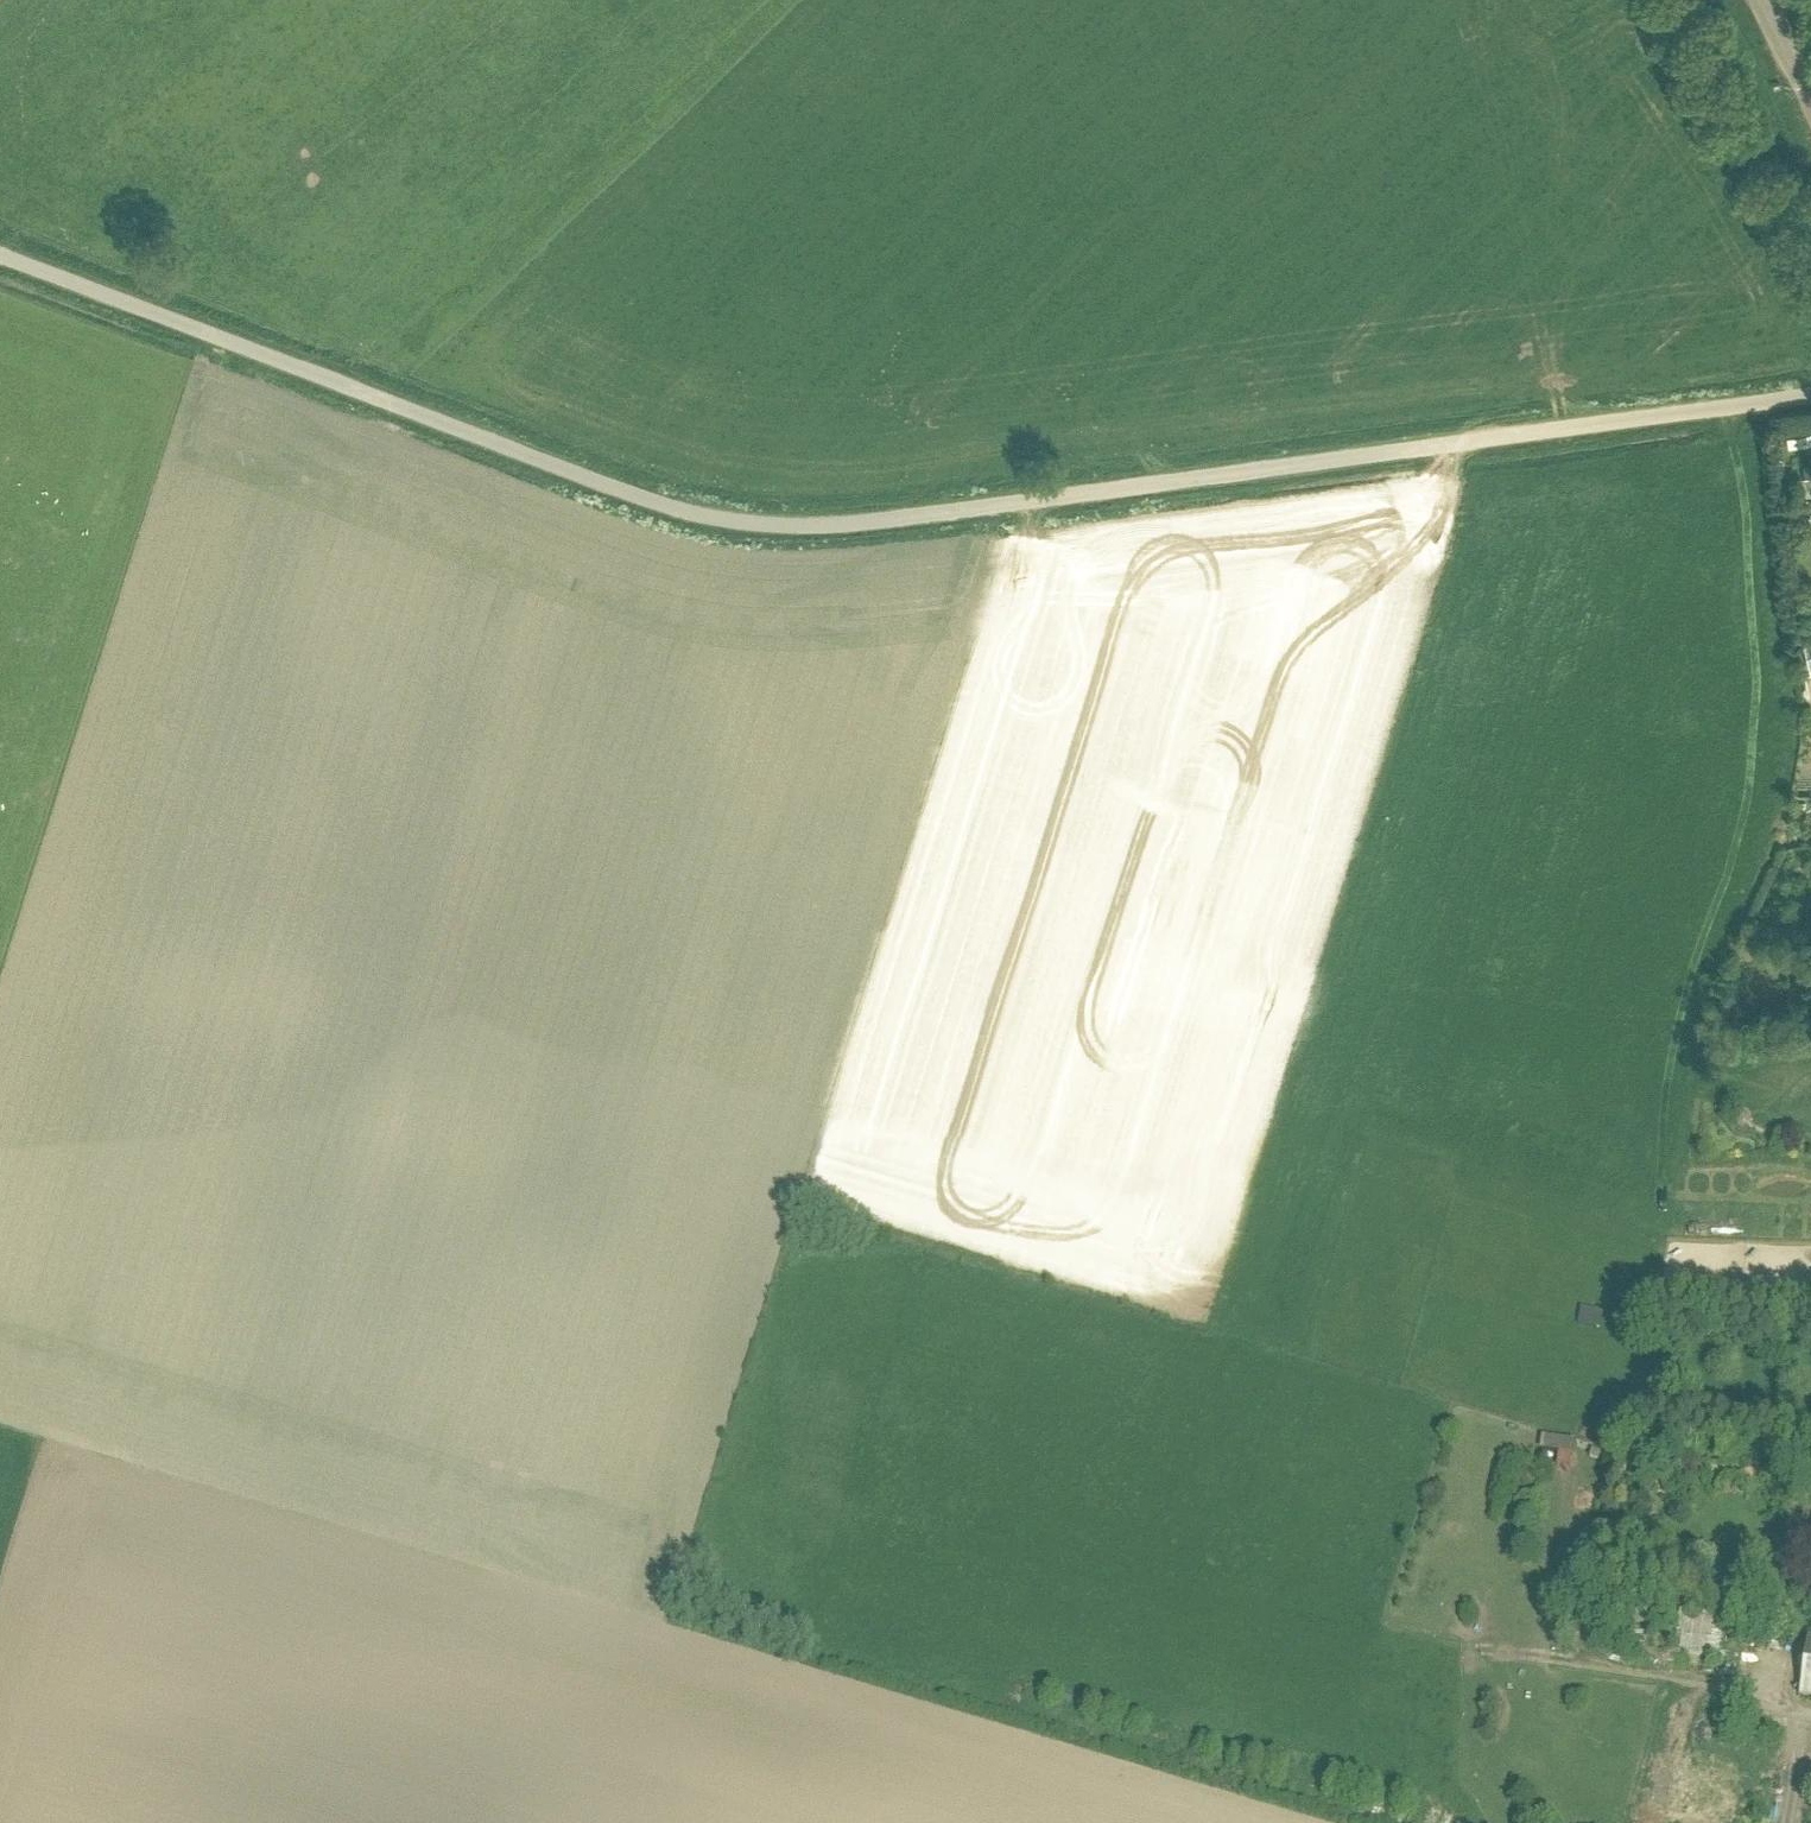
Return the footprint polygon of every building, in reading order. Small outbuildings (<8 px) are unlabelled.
[(1810,980),(1810,969),(1798,971),(1799,981),(1810,980)] [(1809,1637),(1800,1698),(1810,1700),(1810,1637),(1809,1637)]
